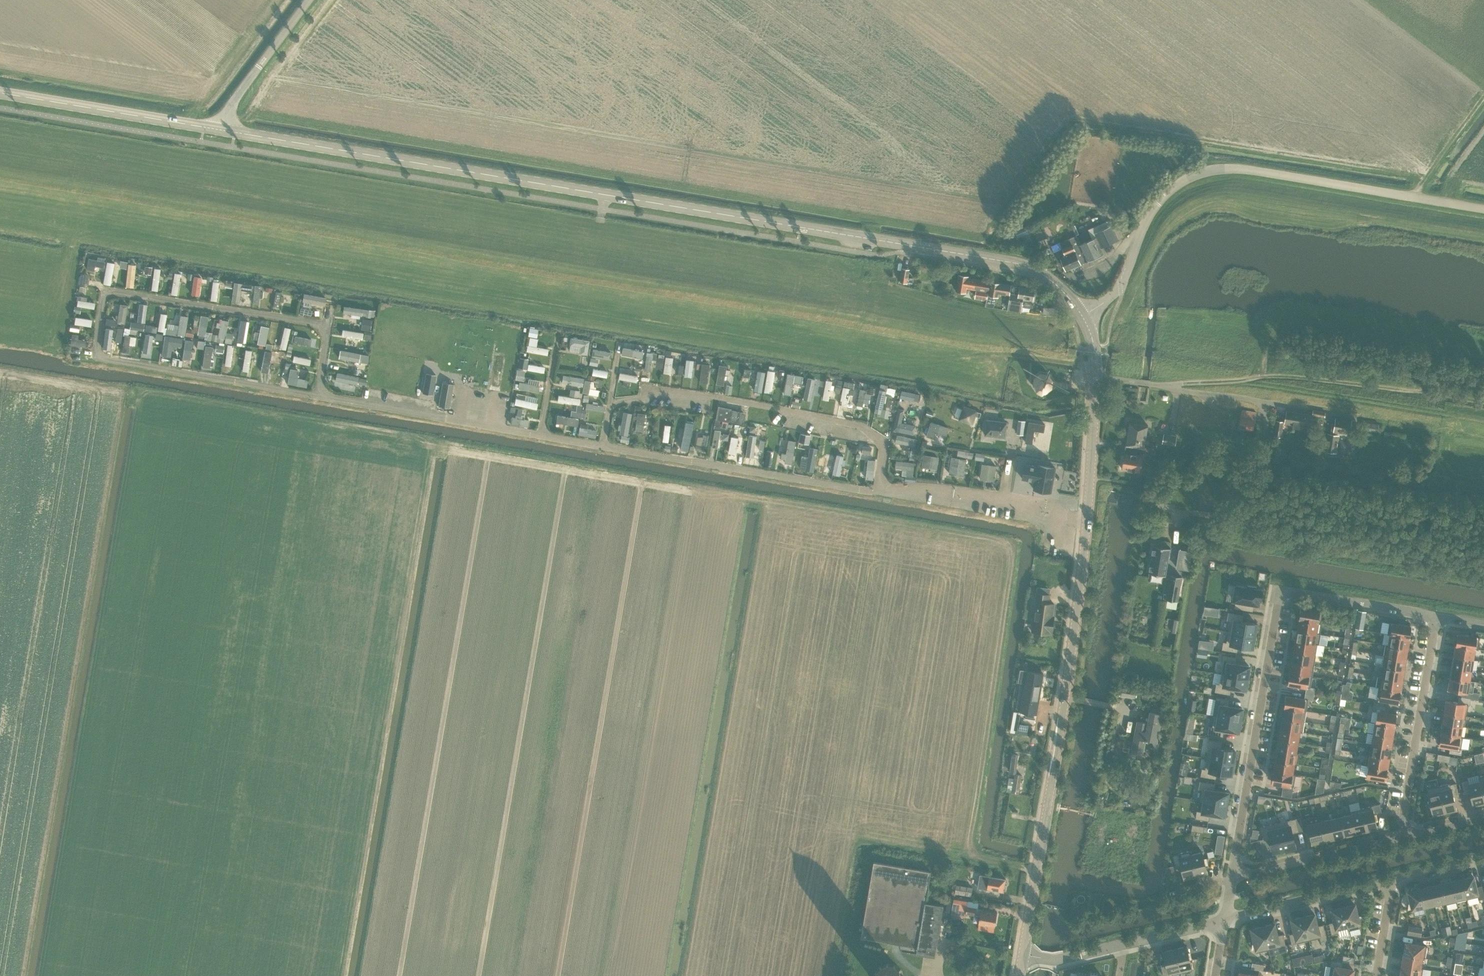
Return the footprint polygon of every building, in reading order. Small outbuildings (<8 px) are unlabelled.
[(1102,248),(1119,240),(1110,219),(1088,229),(1092,238),(1081,244),(1077,235),(1060,242),(1065,255),(1064,256),(1065,257),(1061,259),(1066,270),(1104,254),(1102,248)] [(1027,227),(1016,232),(1018,238),(1029,233),(1027,227)] [(89,268),(88,275),(101,276),(101,269),(89,268)] [(910,269),(907,268),(903,268),(901,282),(913,284),(914,278),(909,277),(910,269)] [(80,274),(78,283),(87,285),(89,276),(80,274)] [(969,276),(965,275),(960,274),(957,291),(967,293),(969,285),(975,285),(974,289),(979,290),(977,298),(988,299),(989,292),(990,286),(989,286),(990,282),(977,280),(969,279),(969,276)] [(1010,295),(1012,285),(996,283),(996,285),(991,284),(989,292),(988,299),(987,306),(993,307),(1000,294),(1010,295)] [(1033,301),(1034,289),(1021,286),(1020,294),(1011,293),(1009,305),(1009,310),(1022,312),(1023,307),(1023,300),(1033,301)] [(327,298),(305,294),(303,302),(326,306),(327,298)] [(345,315),(344,325),(363,326),(364,315),(345,315)] [(372,321),(365,320),(364,329),(371,331),(372,321)] [(131,328),(143,331),(144,325),(132,322),(131,328)] [(157,333),(158,327),(146,325),(145,331),(157,333)] [(165,335),(176,337),(177,330),(166,328),(165,335)] [(225,343),(231,344),(233,335),(226,334),(225,343)] [(177,346),(182,346),(183,338),(165,336),(162,356),(170,357),(171,350),(177,346)] [(71,348),(78,350),(82,340),(74,337),(71,348)] [(341,345),(358,346),(358,340),(342,338),(341,345)] [(372,349),(372,343),(366,343),(366,340),(359,340),(359,349),(372,349)] [(152,364),(155,346),(148,345),(145,363),(152,364)] [(214,356),(222,357),(224,347),(215,345),(214,356)] [(594,356),(607,358),(608,347),(596,345),(594,356)] [(623,347),(622,355),(643,357),(644,350),(623,347)] [(192,371),(196,350),(187,349),(184,369),(192,371)] [(529,353),(528,360),(549,364),(550,357),(529,353)] [(233,376),(237,355),(230,354),(227,375),(233,376)] [(520,358),(518,368),(526,369),(527,362),(525,359),(520,358)] [(267,359),(262,379),(272,381),(277,362),(267,359)] [(648,359),(647,379),(655,379),(656,359),(648,359)] [(341,360),(341,370),(368,371),(368,361),(341,360)] [(668,365),(666,381),(674,382),(676,366),(668,365)] [(530,370),(530,380),(546,380),(547,370),(530,370)] [(687,383),(697,384),(697,370),(688,370),(687,383)] [(337,372),(336,380),(357,384),(358,377),(337,372)] [(703,372),(703,391),(710,391),(711,372),(703,372)] [(426,373),(423,393),(433,394),(436,375),(426,373)] [(1052,388),(1053,381),(1051,377),(1045,374),(1041,374),(1036,378),(1035,385),(1039,392),(1047,392),(1052,388)] [(754,378),(753,399),(765,400),(766,378),(754,378)] [(775,398),(778,380),(771,379),(768,397),(775,398)] [(622,380),(621,388),(639,391),(640,384),(622,380)] [(823,399),(829,400),(833,381),(828,380),(823,399)] [(448,408),(453,384),(443,383),(439,406),(448,408)] [(881,384),(875,415),(888,418),(894,395),(887,394),(888,387),(889,385),(881,384)] [(814,405),(817,387),(810,386),(808,404),(814,405)] [(841,405),(847,406),(851,389),(844,387),(841,405)] [(517,389),(517,398),(540,399),(541,390),(517,389)] [(857,407),(862,408),(866,391),(861,389),(857,407)] [(907,392),(901,391),(899,398),(906,400),(907,392)] [(571,411),(571,416),(580,417),(582,406),(577,405),(576,412),(571,411)] [(980,418),(982,413),(978,411),(964,405),(959,420),(973,425),(976,416),(980,418)] [(745,424),(747,412),(732,409),(719,406),(717,419),(730,422),(730,421),(745,424)] [(896,408),(892,430),(913,435),(915,426),(901,422),(903,410),(896,408)] [(599,411),(588,410),(587,419),(605,420),(605,413),(599,413),(599,411)] [(1240,428),(1253,430),(1256,413),(1243,410),(1240,428)] [(1325,416),(1326,412),(1314,410),(1313,414),(1302,413),(1287,410),(1285,423),(1300,425),(1301,421),(1312,423),(1313,414),(1325,416)] [(574,425),(570,425),(570,420),(562,420),(562,424),(557,423),(556,431),(573,432),(574,425)] [(988,420),(986,435),(1006,437),(1007,422),(988,420)] [(1284,421),(1281,421),(1278,420),(1275,436),(1281,437),(1284,421)] [(1379,423),(1364,421),(1363,429),(1378,432),(1379,423)] [(950,428),(932,422),(927,436),(934,439),(936,432),(947,436),(950,428)] [(1046,425),(1030,422),(1026,443),(1033,444),(1036,431),(1045,433),(1046,425)] [(1149,425),(1130,422),(1126,445),(1133,446),(1132,451),(1126,450),(1126,453),(1125,452),(1122,468),(1141,471),(1149,425)] [(802,433),(800,442),(810,444),(811,435),(802,433)] [(1177,436),(1164,434),(1163,443),(1176,445),(1177,436)] [(734,446),(731,462),(743,464),(747,437),(740,435),(738,446),(734,446)] [(709,454),(709,438),(700,437),(699,454),(709,454)] [(864,446),(863,453),(871,454),(872,447),(864,446)] [(915,449),(911,448),(910,451),(908,451),(907,454),(909,455),(908,460),(916,461),(918,449),(915,449)] [(796,474),(798,450),(789,449),(787,474),(796,474)] [(937,469),(939,457),(925,454),(923,466),(931,468),(936,469),(937,469)] [(952,457),(949,474),(964,476),(967,459),(952,457)] [(829,463),(825,482),(832,484),(837,464),(829,463)] [(852,463),(848,482),(855,483),(859,464),(852,463)] [(995,481),(995,479),(997,466),(982,464),(980,479),(995,481)] [(1026,464),(1023,479),(1036,481),(1034,489),(1052,492),(1056,468),(1039,465),(1038,467),(1026,464)] [(1154,546),(1150,574),(1167,577),(1172,549),(1154,546)] [(1189,565),(1191,551),(1181,549),(1179,563),(1182,563),(1181,570),(1191,572),(1192,565),(1189,565)] [(1167,599),(1179,601),(1183,577),(1171,575),(1167,599)] [(1237,585),(1234,600),(1237,601),(1235,607),(1253,610),(1254,604),(1259,604),(1260,599),(1261,600),(1263,590),(1257,589),(1257,587),(1249,585),(1248,587),(1237,585)] [(1032,631),(1051,634),(1051,632),(1052,632),(1054,620),(1053,620),(1053,616),(1055,617),(1055,616),(1053,616),(1055,604),(1049,603),(1050,594),(1037,593),(1036,602),(1032,631)] [(1323,611),(1302,607),(1300,619),(1322,622),(1323,611)] [(1356,628),(1356,629),(1361,630),(1364,630),(1367,612),(1359,611),(1357,623),(1356,628)] [(1229,613),(1228,619),(1231,620),(1229,631),(1255,636),(1255,635),(1257,624),(1242,621),(1243,615),(1229,613)] [(1323,623),(1300,619),(1298,629),(1316,632),(1321,633),(1323,623)] [(1409,637),(1411,626),(1390,622),(1388,634),(1391,635),(1409,637)] [(1298,629),(1297,640),(1318,644),(1319,644),(1321,633),(1316,633),(1298,629)] [(1224,642),(1223,649),(1237,651),(1238,645),(1253,647),(1255,636),(1255,637),(1255,636),(1229,631),(1227,642),(1224,642)] [(1478,649),(1480,637),(1459,634),(1457,646),(1475,648),(1478,649)] [(1408,647),(1409,637),(1391,635),(1390,645),(1408,647)] [(1318,644),(1297,640),(1295,651),(1316,654),(1318,644)] [(1408,647),(1390,645),(1386,644),(1384,654),(1406,658),(1408,647)] [(1473,658),(1475,648),(1457,646),(1455,655),(1473,658)] [(1316,654),(1295,651),(1293,661),(1314,665),(1316,654)] [(1404,669),(1406,658),(1384,654),(1382,666),(1386,667),(1404,669)] [(1224,662),(1222,673),(1248,678),(1248,677),(1250,666),(1235,663),(1236,657),(1224,655),(1223,662),(1224,662)] [(1471,669),(1473,658),(1455,655),(1453,666),(1471,669)] [(1314,665),(1293,661),(1291,672),(1313,676),(1314,665)] [(1469,681),(1471,669),(1453,666),(1451,678),(1469,681)] [(1402,680),(1404,669),(1386,667),(1384,677),(1402,680)] [(1037,713),(1044,674),(1021,670),(1019,682),(1025,683),(1020,710),(1022,711),(1021,714),(1026,715),(1026,719),(1036,720),(1037,713)] [(1313,676),(1291,672),(1289,684),(1307,687),(1311,687),(1313,676)] [(1217,684),(1216,691),(1230,693),(1231,687),(1248,690),(1249,682),(1247,682),(1248,679),(1248,678),(1222,673),(1220,684),(1217,684)] [(1379,676),(1377,686),(1379,687),(1383,687),(1401,690),(1402,680),(1384,677),(1379,676)] [(1459,696),(1471,698),(1479,700),(1480,694),(1467,692),(1469,681),(1451,678),(1450,688),(1459,690),(1458,696),(1459,696)] [(1342,690),(1341,698),(1351,700),(1352,694),(1350,692),(1352,682),(1347,681),(1347,684),(1344,684),(1342,690)] [(1138,690),(1121,687),(1120,696),(1137,698),(1138,690)] [(1401,690),(1383,687),(1379,687),(1377,698),(1387,700),(1399,702),(1401,690)] [(1305,699),(1287,695),(1285,707),(1307,711),(1309,699),(1305,699)] [(1470,704),(1471,698),(1459,696),(1458,702),(1448,700),(1446,712),(1464,715),(1467,715),(1469,704),(1470,704)] [(1214,715),(1214,716),(1215,716),(1241,720),(1241,719),(1243,708),(1228,706),(1229,699),(1217,697),(1217,699),(1214,715)] [(1375,698),(1374,704),(1386,706),(1387,700),(1377,698),(1375,698)] [(1190,699),(1188,711),(1195,712),(1197,700),(1190,699)] [(1385,712),(1386,706),(1374,704),(1373,710),(1379,711),(1377,721),(1395,724),(1396,714),(1385,712)] [(1157,712),(1151,711),(1148,722),(1138,720),(1132,748),(1144,750),(1146,740),(1148,741),(1148,740),(1157,742),(1164,707),(1158,706),(1157,712)] [(1307,711),(1285,707),(1284,718),(1305,721),(1307,711)] [(1462,726),(1464,715),(1446,712),(1444,723),(1462,726)] [(1210,726),(1209,733),(1223,736),(1224,729),(1239,732),(1241,721),(1241,720),(1215,716),(1213,727),(1210,726)] [(1305,721),(1284,718),(1282,728),(1303,732),(1305,721)] [(1393,735),(1395,724),(1377,721),(1375,732),(1393,735)] [(1013,723),(1011,734),(1018,735),(1019,730),(1020,724),(1016,724),(1013,723)] [(1460,736),(1462,726),(1444,723),(1442,733),(1460,736)] [(1303,732),(1282,728),(1280,739),(1298,742),(1300,732),(1303,732)] [(1391,747),(1393,735),(1375,732),(1373,744),(1391,747)] [(1463,737),(1460,736),(1442,733),(1440,745),(1451,746),(1450,752),(1461,754),(1462,748),(1461,748),(1463,737)] [(1210,747),(1208,758),(1234,762),(1234,761),(1236,750),(1221,748),(1222,742),(1210,739),(1209,746),(1210,747)] [(1298,742),(1280,739),(1278,750),(1300,753),(1296,752),(1298,742)] [(1391,747),(1373,744),(1368,743),(1366,753),(1368,754),(1389,757),(1391,747)] [(1300,753),(1278,750),(1276,760),(1298,764),(1300,753)] [(1013,753),(1010,772),(1016,773),(1019,754),(1013,753)] [(1387,768),(1389,757),(1368,754),(1366,765),(1369,765),(1387,768)] [(1330,758),(1323,757),(1321,768),(1328,769),(1330,758)] [(1203,769),(1202,775),(1216,778),(1217,772),(1232,774),(1234,763),(1234,762),(1208,758),(1206,769),(1203,769)] [(1298,764),(1276,760),(1275,771),(1296,774),(1292,774),(1294,763),(1298,764)] [(1385,779),(1387,768),(1369,765),(1368,776),(1385,779)] [(1143,790),(1148,775),(1126,767),(1121,782),(1143,790)] [(1296,774),(1275,771),(1273,782),(1294,786),(1296,774)] [(1019,793),(1022,775),(1015,774),(1014,778),(1010,777),(1007,791),(1012,792),(1019,793)] [(1483,801),(1483,794),(1480,778),(1462,782),(1465,793),(1471,792),(1474,804),(1483,801)] [(1201,781),(1200,788),(1203,789),(1201,801),(1205,801),(1227,804),(1227,803),(1229,793),(1214,790),(1215,784),(1201,781)] [(1457,783),(1451,785),(1450,783),(1439,786),(1445,811),(1456,808),(1453,796),(1459,795),(1457,783)] [(1434,813),(1445,811),(1439,786),(1428,788),(1431,801),(1429,801),(1430,806),(1432,806),(1434,813)] [(1198,811),(1197,818),(1209,820),(1210,814),(1225,816),(1226,805),(1227,805),(1227,804),(1205,801),(1203,812),(1198,811)] [(1380,804),(1372,806),(1374,810),(1374,813),(1382,811),(1380,804)] [(1372,806),(1361,808),(1366,829),(1378,827),(1376,821),(1379,821),(1377,814),(1375,814),(1374,813),(1374,810),(1372,806)] [(1361,808),(1351,811),(1356,832),(1366,829),(1361,808)] [(1351,814),(1341,817),(1345,834),(1356,832),(1351,811),(1351,814)] [(1341,817),(1331,819),(1335,837),(1345,834),(1341,817)] [(1301,818),(1279,823),(1280,828),(1285,849),(1296,846),(1293,833),(1299,831),(1304,830),(1301,819),(1301,818)] [(1324,839),(1320,822),(1309,824),(1307,818),(1301,819),(1304,830),(1304,832),(1310,830),(1313,842),(1324,839)] [(1331,819),(1320,822),(1324,839),(1335,837),(1331,819)] [(1279,823),(1261,827),(1264,839),(1271,838),(1274,851),(1285,849),(1280,828),(1279,823)] [(1182,865),(1185,877),(1196,875),(1191,850),(1179,853),(1179,854),(1174,855),(1176,867),(1182,865)] [(1191,850),(1196,875),(1208,872),(1206,865),(1208,864),(1207,859),(1205,859),(1203,852),(1192,855),(1191,850)] [(945,905),(927,902),(932,871),(874,861),(862,937),(918,947),(917,953),(936,956),(945,905)] [(1165,876),(1169,876),(1176,874),(1173,866),(1166,868),(1165,876)] [(1006,880),(991,877),(991,876),(981,874),(978,888),(988,889),(989,889),(1004,891),(1006,880)] [(1462,879),(1467,899),(1478,897),(1479,901),(1483,899),(1483,893),(1482,886),(1476,887),(1474,876),(1462,879)] [(1462,879),(1452,881),(1457,902),(1467,899),(1462,879)] [(1446,904),(1457,902),(1452,881),(1441,884),(1445,901),(1446,904)] [(956,889),(955,893),(972,896),(973,887),(964,886),(957,884),(956,889)] [(1435,903),(1445,901),(1441,884),(1431,886),(1435,903)] [(1424,906),(1435,903),(1431,886),(1420,889),(1424,906)] [(1420,889),(1418,889),(1418,887),(1411,888),(1412,891),(1409,891),(1412,902),(1409,903),(1409,909),(1424,906),(1420,889)] [(954,898),(952,913),(966,915),(967,913),(967,912),(981,914),(980,916),(979,923),(978,928),(995,931),(996,926),(997,919),(998,912),(978,908),(968,907),(969,900),(962,899),(954,898)] [(1363,915),(1358,916),(1355,904),(1344,907),(1349,928),(1349,930),(1361,927),(1360,922),(1362,922),(1363,915)] [(1338,930),(1349,928),(1344,907),(1333,910),(1335,921),(1330,923),(1332,934),(1339,933),(1338,930)] [(1315,914),(1304,917),(1309,940),(1320,937),(1321,941),(1327,940),(1324,924),(1318,926),(1315,914)] [(1304,917),(1292,919),(1295,931),(1289,932),(1292,944),(1309,940),(1304,917)] [(1275,923),(1264,926),(1269,949),(1286,945),(1284,934),(1278,935),(1275,923)] [(1269,949),(1264,926),(1252,929),(1255,943),(1253,943),(1252,950),(1257,949),(1258,952),(1269,949)] [(1410,926),(1408,934),(1421,936),(1422,928),(1410,926)] [(1453,935),(1452,930),(1451,926),(1442,928),(1444,937),(1453,935)] [(1467,943),(1468,931),(1465,932),(1464,932),(1458,933),(1457,936),(1456,941),(1467,943)] [(1465,950),(1467,943),(1456,941),(1455,948),(1465,950)] [(1426,958),(1428,946),(1407,943),(1405,955),(1422,957),(1422,958),(1426,958)] [(1187,946),(1176,949),(1181,973),(1193,970),(1190,959),(1192,958),(1191,953),(1189,953),(1187,946)] [(1164,951),(1167,963),(1161,965),(1164,975),(1165,975),(1170,975),(1181,973),(1176,949),(1164,951)] [(1326,960),(1325,954),(1313,957),(1315,963),(1326,960)] [(1344,955),(1343,962),(1344,962),(1355,964),(1356,957),(1344,955)] [(1420,968),(1422,958),(1422,957),(1405,955),(1403,965),(1420,968)] [(1307,958),(1293,962),(1294,967),(1308,964),(1307,958)] [(1329,975),(1353,975),(1354,970),(1343,968),(1344,962),(1343,962),(1332,960),(1329,975)] [(1464,964),(1460,964),(1455,963),(1454,974),(1462,975),(1464,964)] [(902,970),(895,965),(888,964),(881,966),(876,972),(875,975),(904,975),(902,970)] [(1420,968),(1403,965),(1402,975),(1403,975),(1423,975),(1424,968),(1420,968)]
